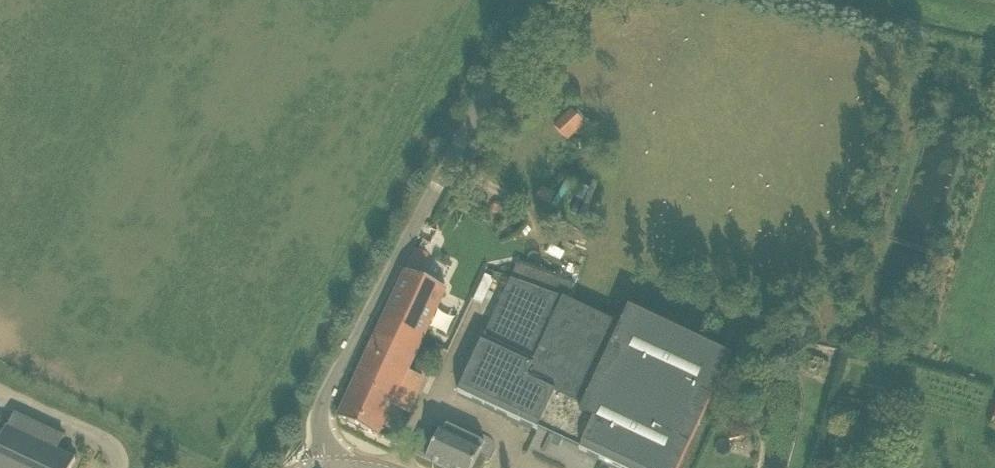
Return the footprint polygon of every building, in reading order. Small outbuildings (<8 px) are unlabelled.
[(555,121),(562,137),(586,126),(579,110),(555,121)] [(446,289),(407,271),(383,322),(423,340),(446,289)] [(621,467),(679,467),(733,356),(629,307),(621,324),(566,298),(511,279),(458,391),(621,467)] [(378,436),(423,340),(383,322),(339,418),(378,436)] [(416,455),(444,467),(473,467),(485,443),(444,423),(435,442),(425,436),(416,455)] [(76,460),(6,427),(0,441),(0,467),(72,467),(76,460)]
